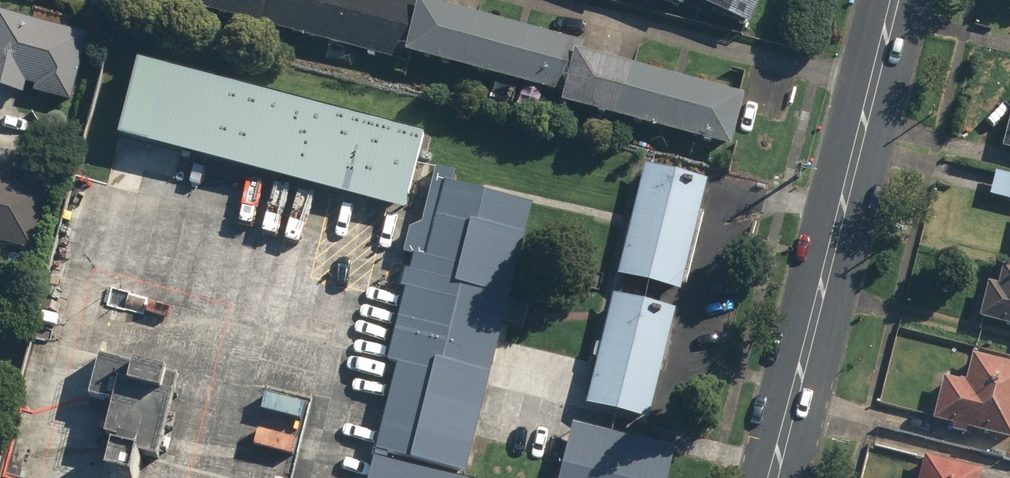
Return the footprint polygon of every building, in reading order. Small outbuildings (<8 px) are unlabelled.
[(405,0),(182,0),(180,8),(409,65),(411,55),(562,92),(559,105),(729,147),(741,98),(577,58),(581,44),(405,0)] [(680,11),(683,1),(749,28),(760,0),(651,0),(680,11)] [(24,83),(33,86),(30,97),(67,106),(85,37),(0,14),(0,89),(21,94),(24,83)] [(422,126),(163,67),(143,153),(402,212),(422,126)] [(1009,150),(1009,113),(1001,147),(1009,150)] [(704,181),(642,167),(617,275),(679,289),(704,181)] [(0,168),(0,246),(31,253),(49,180),(0,168)] [(528,198),(432,177),(369,451),(465,473),(528,198)] [(1002,266),(999,282),(986,279),(976,319),(1009,327),(1009,268),(1002,266)] [(673,306),(612,292),(586,405),(647,419),(673,306)] [(175,375),(94,357),(76,436),(157,454),(175,375)] [(970,357),(964,384),(939,378),(929,420),(1009,438),(1009,366),(970,357)] [(676,445),(573,419),(559,477),(667,477),(676,445)] [(373,454),(368,477),(472,477),(373,454)] [(925,454),(919,477),(978,477),(981,469),(925,454)]
